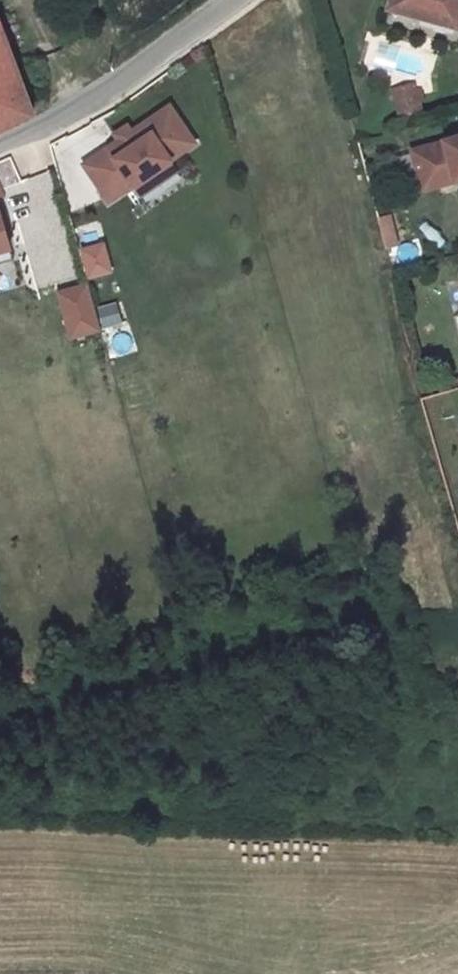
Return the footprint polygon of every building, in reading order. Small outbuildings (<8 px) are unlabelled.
[(389,8),(457,27),(457,26),(457,0),(391,0),(389,8)] [(33,114),(0,26),(0,130),(33,114)] [(420,101),(417,90),(415,90),(414,83),(394,89),(401,116),(422,110),(420,101)] [(116,140),(81,164),(106,202),(131,185),(166,161),(192,144),(167,106),(128,132),(116,140)] [(112,134),(116,140),(128,132),(124,126),(112,134)] [(412,150),(422,184),(454,175),(455,180),(457,180),(457,136),(444,140),(445,141),(412,150)] [(3,188),(19,181),(9,157),(0,160),(0,180),(3,188)] [(173,171),(166,161),(131,185),(138,195),(173,171)] [(454,175),(422,184),(423,190),(455,180),(454,175)] [(87,178),(68,184),(75,208),(95,202),(87,178)] [(10,249),(0,212),(0,252),(10,249)] [(388,214),(377,217),(385,247),(396,244),(397,244),(389,214),(388,214)] [(413,238),(391,248),(400,267),(422,257),(413,238)] [(104,243),(81,250),(89,278),(112,271),(104,243)] [(0,252),(0,264),(14,261),(10,249),(0,252)] [(101,329),(88,285),(60,294),(72,338),(101,329)]
